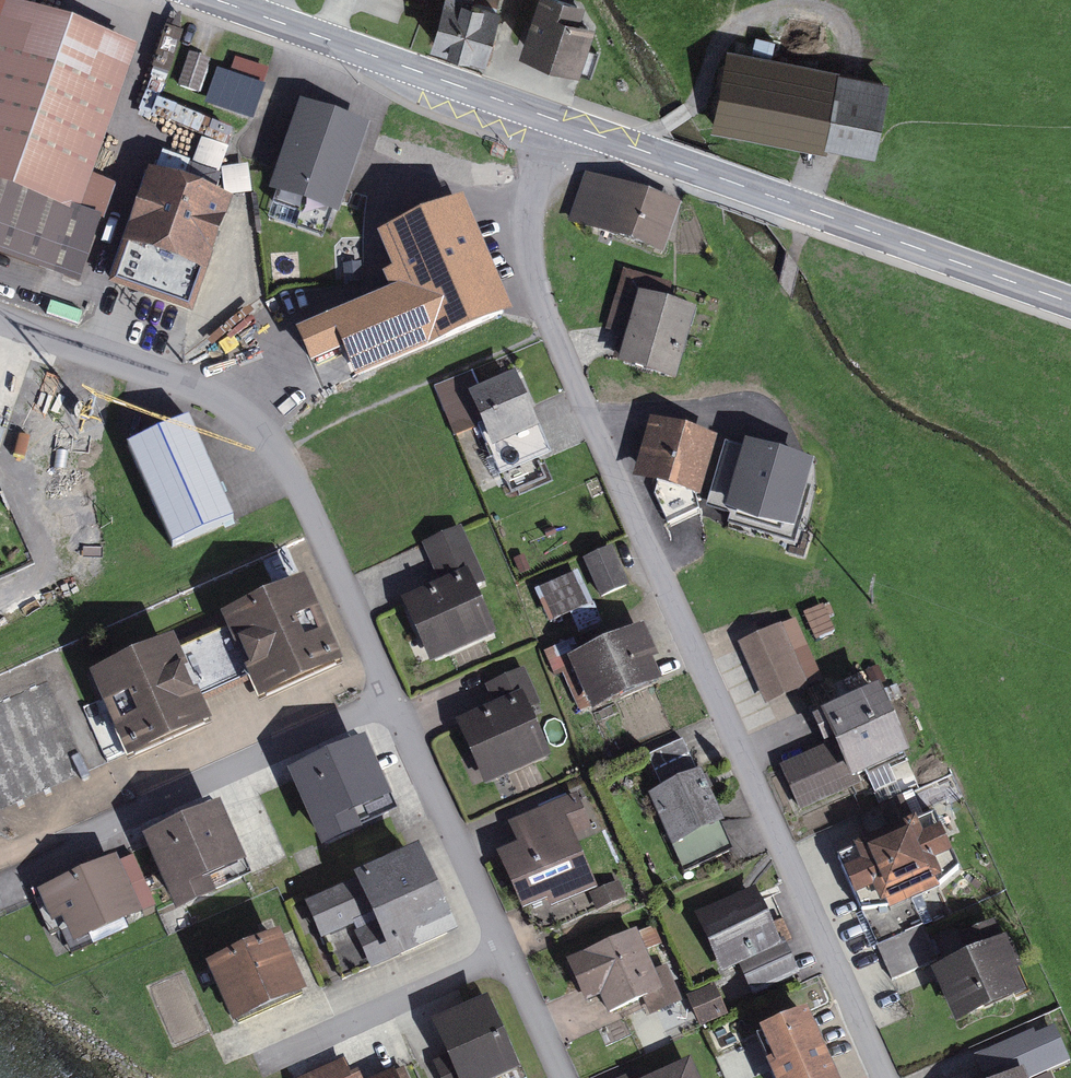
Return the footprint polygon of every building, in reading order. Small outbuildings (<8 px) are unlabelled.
[(436,48),(483,61),(496,16),(469,8),(471,0),(450,0),(436,48)] [(552,0),(532,0),(513,59),(572,78),(593,13),(552,0)] [(76,276),(92,231),(70,223),(129,62),(0,15),(0,249),(76,276)] [(881,140),(895,61),(732,33),(718,112),(881,140)] [(266,59),(236,49),(224,88),(253,97),(266,59)] [(200,97),(209,66),(190,60),(181,91),(200,97)] [(158,103),(148,129),(174,140),(185,114),(158,103)] [(306,115),(276,202),(333,222),(363,135),(306,115)] [(185,168),(217,179),(232,137),(200,126),(185,168)] [(161,163),(157,174),(183,183),(187,172),(161,163)] [(675,215),(588,183),(573,224),(660,255),(675,215)] [(471,244),(386,185),(353,231),(372,246),(384,228),(489,302),(495,312),(520,305),(498,237),(471,244)] [(189,313),(225,214),(153,188),(117,287),(189,313)] [(672,381),(689,320),(661,312),(667,293),(628,282),(614,332),(634,337),(625,368),(672,381)] [(534,440),(509,382),(460,403),(484,461),(534,440)] [(712,436),(655,420),(641,470),(698,486),(712,436)] [(187,424),(131,448),(175,546),(229,522),(187,424)] [(810,460),(749,443),(732,506),(792,523),(810,460)] [(609,569),(592,531),(570,541),(587,579),(609,569)] [(445,581),(409,596),(431,649),(485,626),(466,581),(478,576),(460,533),(431,546),(445,581)] [(534,577),(543,599),(569,587),(560,566),(534,577)] [(298,591),(224,623),(228,632),(250,683),(262,710),(335,678),(298,591)] [(807,617),(817,645),(834,639),(824,611),(807,617)] [(631,629),(561,661),(587,717),(657,685),(631,629)] [(228,632),(161,660),(182,712),(250,683),(228,632)] [(777,636),(731,658),(757,713),(803,691),(777,636)] [(859,648),(825,665),(835,685),(869,668),(859,648)] [(161,660),(155,650),(93,676),(130,765),(193,739),(182,712),(161,660)] [(465,719),(487,771),(538,750),(519,704),(531,699),(520,673),(491,686),(499,705),(465,719)] [(871,695),(813,721),(807,724),(820,751),(775,772),(792,807),(844,783),(900,758),(871,695)] [(683,737),(629,761),(666,844),(720,821),(683,737)] [(365,739),(298,767),(323,827),(390,799),(365,739)] [(247,868),(223,809),(152,838),(177,898),(247,868)] [(562,814),(485,850),(522,931),(600,896),(562,814)] [(930,816),(850,848),(876,912),(956,879),(930,816)] [(414,855),(314,898),(327,927),(356,915),(374,958),(445,928),(414,855)] [(141,906),(120,859),(50,890),(71,937),(141,906)] [(745,888),(679,916),(706,979),(772,951),(745,888)] [(635,935),(560,967),(580,1012),(600,1003),(612,1031),(667,1008),(635,935)] [(299,989),(276,937),(215,965),(239,1017),(299,989)] [(996,943),(925,975),(951,1032),(1022,1000),(996,943)] [(698,1033),(728,1020),(713,987),(684,1000),(698,1033)] [(483,1002),(441,1021),(456,1054),(439,1062),(446,1077),(480,1077),(511,1064),(483,1002)] [(763,1039),(779,1077),(841,1077),(816,1017),(763,1039)] [(643,1077),(690,1077),(682,1060),(643,1077)] [(387,1069),(365,1077),(391,1077),(387,1069)]
